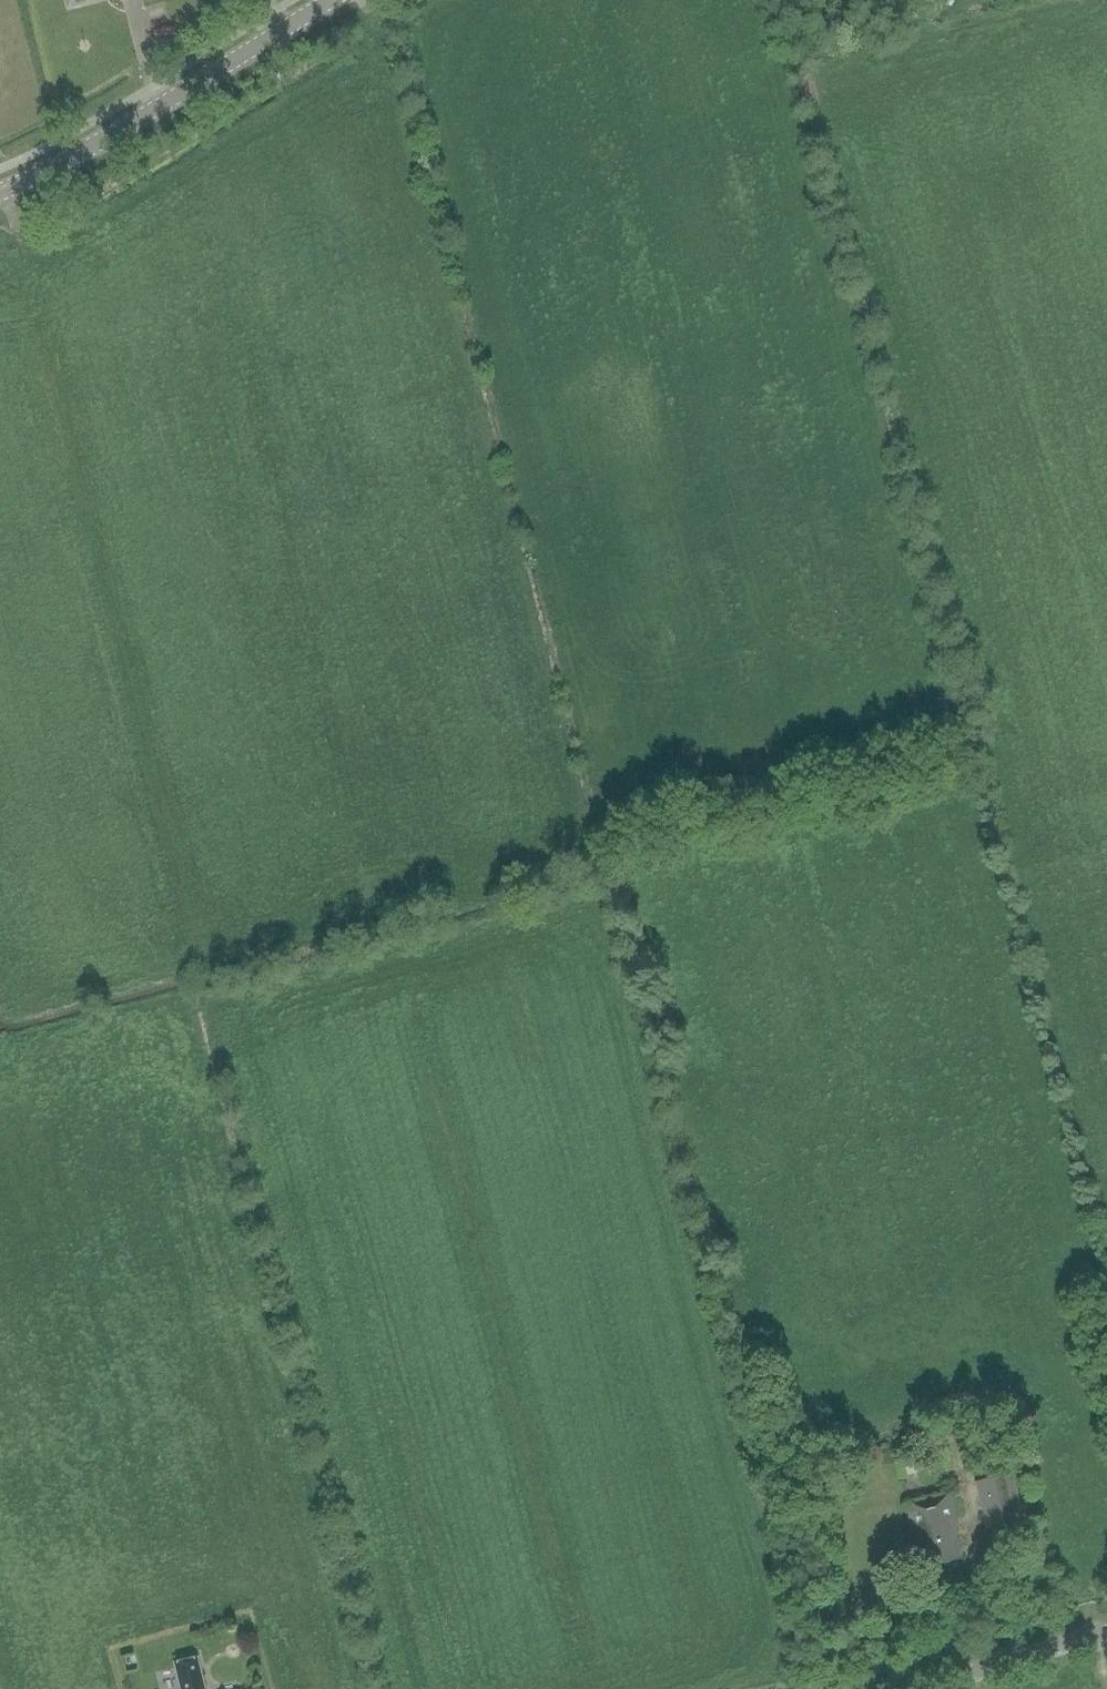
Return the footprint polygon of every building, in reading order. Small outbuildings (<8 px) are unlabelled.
[(1011,1473),(975,1482),(987,1529),(1023,1521),(1011,1473)] [(928,1569),(962,1561),(955,1535),(959,1534),(951,1499),(908,1510),(918,1549),(922,1548),(928,1569)] [(176,1664),(182,1688),(206,1688),(198,1658),(176,1664)]
